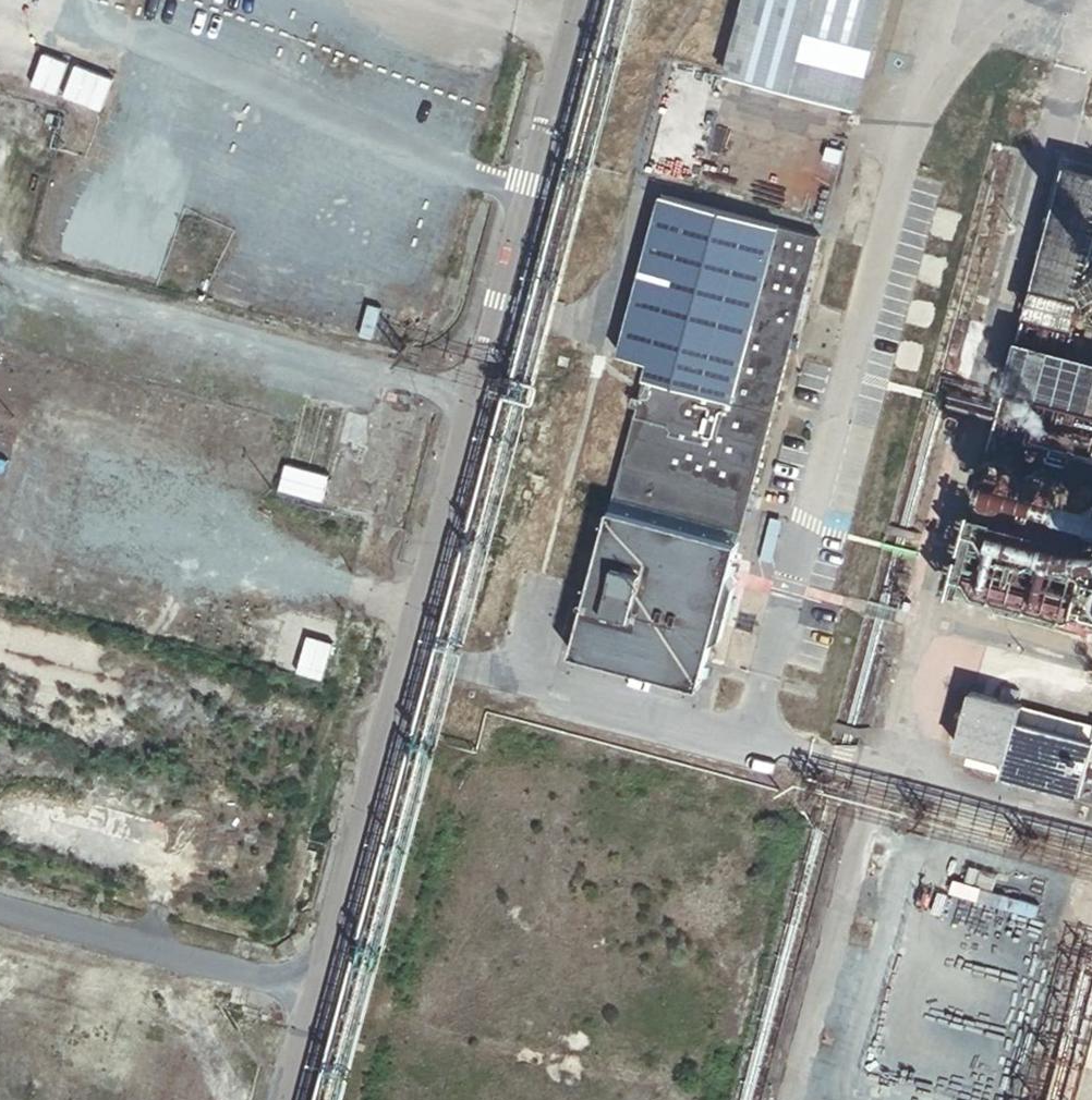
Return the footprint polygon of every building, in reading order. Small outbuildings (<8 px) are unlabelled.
[(882,0),(746,0),(724,82),(850,116),(882,0)] [(697,691),(815,242),(657,201),(615,360),(645,368),(569,658),(697,691)] [(1002,780),(1091,804),(1091,745),(1091,748),(1013,727),(1017,713),(969,701),(955,753),(1006,767),(1002,780)] [(1017,713),(1013,727),(1091,748),(1091,745),(1091,734),(1017,713)]
